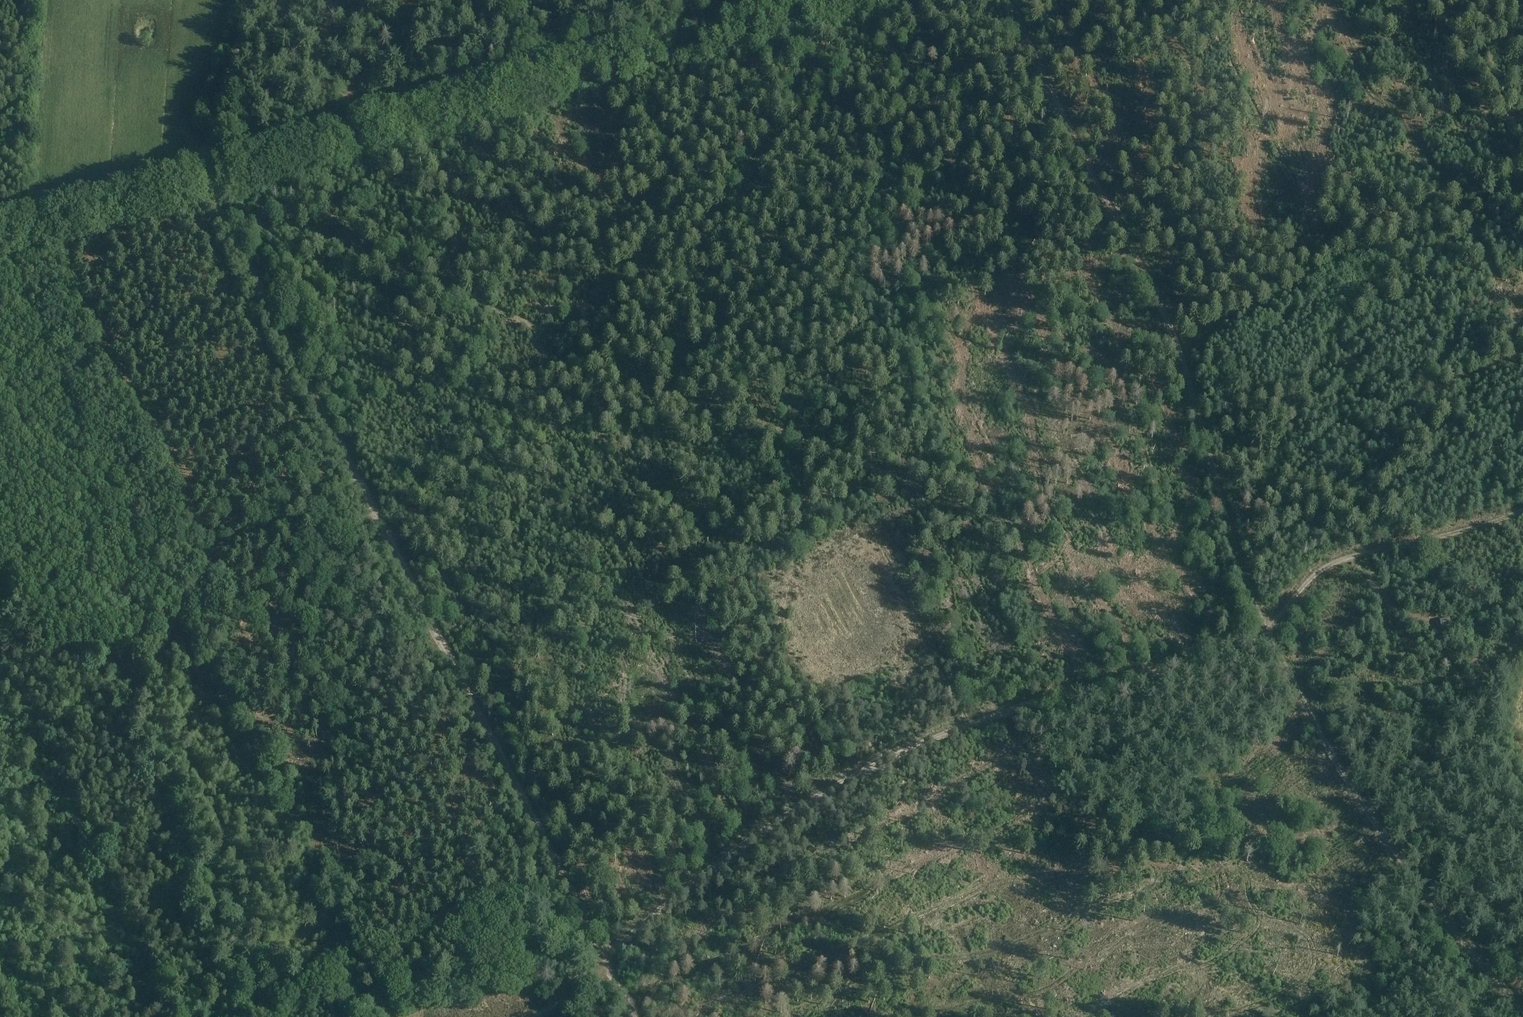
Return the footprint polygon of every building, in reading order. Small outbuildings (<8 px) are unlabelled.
[(1449,618),(1439,620),(1442,629),(1451,627),(1449,618)]
